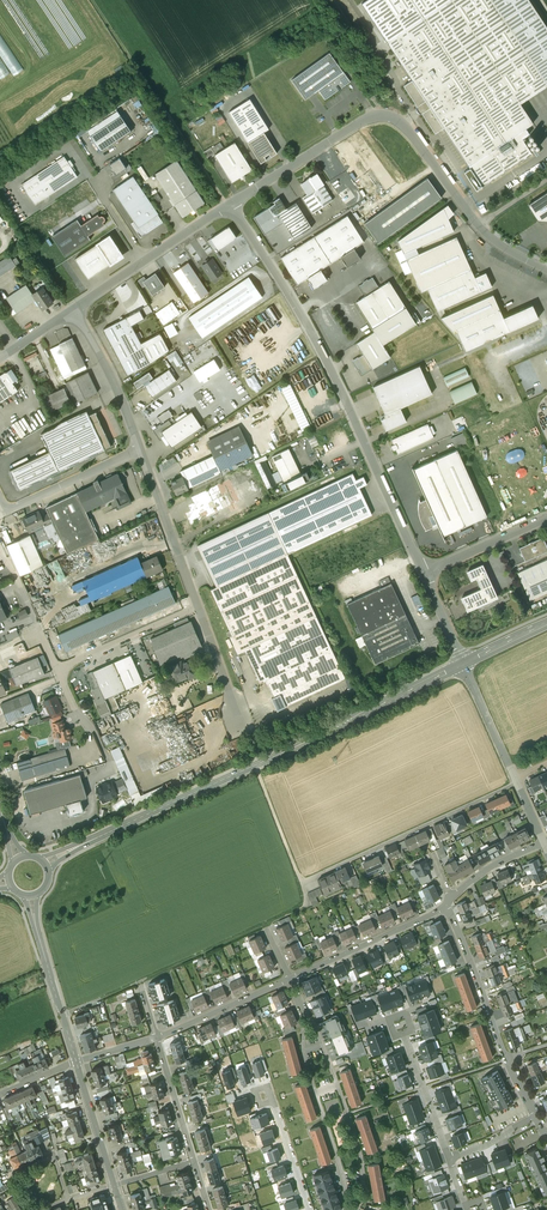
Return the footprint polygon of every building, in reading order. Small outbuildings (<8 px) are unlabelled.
[(361,4),(412,80),(403,86),(417,106),(416,107),(416,109),(417,111),(419,113),(421,114),(422,113),(435,133),(443,128),(482,187),(532,154),(522,139),(529,134),(525,128),(533,123),(520,104),(546,86),(546,28),(528,0),(367,0),(361,4)] [(12,73),(14,76),(22,71),(0,34),(0,80),(12,73)] [(329,53),(291,80),(305,99),(318,90),(325,100),(350,82),(343,72),(329,53)] [(269,129),(250,99),(228,112),(248,143),(247,143),(261,164),(266,160),(264,157),(269,154),(271,157),(277,153),(264,132),(269,129)] [(118,111),(87,131),(100,151),(131,131),(118,111)] [(252,170),(235,142),(214,155),(232,182),(252,170)] [(77,177),(64,157),(21,185),(34,205),(77,177)] [(119,158),(109,165),(111,168),(110,169),(113,172),(114,171),(116,175),(121,171),(126,168),(125,166),(119,158)] [(203,203),(175,161),(155,174),(183,217),(203,203)] [(129,164),(125,166),(126,168),(121,171),(123,175),(132,169),(129,164)] [(316,174),(310,178),(310,177),(307,179),(307,180),(301,184),(308,194),(308,195),(319,188),(323,185),(316,174)] [(158,214),(133,176),(112,190),(133,221),(131,223),(140,238),(162,223),(157,215),(158,214)] [(427,178),(364,224),(378,243),(441,197),(427,178)] [(333,200),(323,185),(319,188),(328,203),(333,200)] [(328,203),(319,188),(308,195),(308,194),(302,198),(312,213),(328,203)] [(347,203),(357,196),(352,190),(350,191),(348,188),(340,193),(347,203)] [(528,205),(538,220),(546,221),(546,193),(528,205)] [(157,194),(152,197),(155,203),(161,199),(157,194)] [(279,198),(273,201),(275,204),(269,208),(274,216),(278,214),(286,209),(279,198)] [(311,228),(296,202),(286,209),(278,214),(294,239),(311,228)] [(443,208),(398,241),(401,248),(403,254),(421,246),(454,231),(443,208)] [(77,220),(51,237),(65,257),(90,240),(88,236),(104,225),(102,222),(104,221),(104,219),(103,217),(101,216),(99,218),(97,215),(81,226),(77,220)] [(347,216),(280,258),(297,284),(307,278),(314,288),(318,285),(319,286),(323,284),(322,283),(327,280),(320,269),(341,257),(347,267),(352,264),(352,265),(356,263),(356,262),(360,259),(354,248),(364,242),(347,216)] [(210,239),(216,248),(218,250),(236,237),(229,226),(210,239)] [(109,236),(75,259),(88,279),(117,260),(114,256),(120,252),(109,236)] [(406,259),(406,260),(410,269),(421,292),(427,289),(471,270),(456,237),(406,259)] [(216,248),(210,239),(207,241),(213,250),(216,248)] [(404,254),(397,257),(404,272),(410,269),(406,260),(406,259),(404,254)] [(0,262),(0,276),(16,266),(9,256),(0,262)] [(222,273),(212,259),(202,266),(212,280),(222,273)] [(209,293),(188,262),(173,272),(194,303),(209,293)] [(471,270),(427,289),(437,311),(492,287),(485,273),(474,278),(471,270)] [(155,273),(146,279),(144,276),(138,280),(143,287),(146,285),(152,295),(165,287),(155,273)] [(249,277),(189,317),(202,338),(262,297),(249,277)] [(372,277),(368,280),(367,279),(363,282),(364,283),(359,286),(365,296),(379,288),(372,277)] [(403,303),(389,281),(379,288),(365,296),(355,302),(372,329),(406,308),(403,303)] [(50,291),(44,282),(41,284),(47,293),(50,291)] [(41,284),(40,283),(35,287),(38,291),(33,294),(36,299),(43,309),(44,308),(45,308),(47,307),(53,302),(47,293),(41,284)] [(26,284),(6,298),(16,313),(36,299),(33,294),(26,284)] [(493,295),(441,318),(452,331),(456,329),(499,309),(493,295)] [(499,309),(456,329),(466,351),(538,318),(532,305),(524,308),(523,307),(519,309),(520,310),(503,318),(499,309)] [(406,308),(372,329),(374,332),(356,344),(363,355),(372,369),(390,357),(382,345),(416,323),(406,308)] [(139,310),(123,319),(122,317),(119,318),(121,320),(116,323),(123,335),(133,329),(134,329),(131,325),(144,319),(139,310)] [(134,329),(133,329),(123,335),(116,323),(103,329),(127,375),(151,362),(169,350),(160,333),(141,343),(134,329)] [(172,323),(164,327),(170,337),(178,333),(172,323)] [(85,365),(72,338),(59,344),(59,345),(72,372),(85,365)] [(72,372),(59,345),(50,349),(64,379),(73,375),(72,372)] [(47,371),(37,348),(23,355),(34,377),(47,371)] [(168,355),(172,362),(175,360),(178,366),(185,363),(178,349),(168,355)] [(372,369),(363,355),(353,361),(356,366),(355,367),(357,370),(358,370),(361,375),(372,369)] [(201,382),(223,369),(216,358),(195,371),(201,382)] [(419,365),(372,387),(385,415),(384,415),(385,417),(381,419),(386,430),(406,421),(400,408),(432,393),(419,365)] [(465,367),(443,377),(447,386),(469,376),(465,367)] [(0,375),(0,402),(18,390),(12,383),(18,379),(11,369),(6,373),(5,372),(0,375)] [(157,377),(151,381),(149,379),(143,384),(144,385),(144,386),(146,389),(152,397),(177,381),(169,369),(157,377)] [(88,372),(69,381),(78,401),(98,392),(88,372)] [(149,372),(134,382),(137,388),(143,384),(149,379),(152,377),(149,372)] [(471,381),(449,391),(455,403),(477,393),(471,381)] [(284,387),(303,430),(312,426),(293,383),(284,387)] [(64,388),(53,393),(51,389),(43,393),(51,410),(70,402),(64,388)] [(198,399),(204,396),(200,390),(195,394),(198,399)] [(49,452),(10,470),(19,490),(111,446),(105,433),(105,431),(104,428),(104,426),(102,424),(101,422),(99,420),(96,413),(97,413),(96,411),(82,418),(80,413),(59,423),(55,427),(41,433),(49,452)] [(191,412),(172,425),(169,420),(161,425),(160,424),(156,426),(157,428),(153,430),(160,440),(165,437),(171,447),(202,427),(191,412)] [(427,424),(391,440),(393,445),(391,446),(393,450),(395,449),(398,454),(434,438),(427,424)] [(213,456),(180,471),(182,477),(183,476),(188,488),(221,472),(220,471),(253,455),(240,428),(207,444),(213,456)] [(308,436),(313,447),(320,443),(315,433),(308,436)] [(301,475),(288,449),(272,457),(285,483),(301,475)] [(457,450),(413,469),(412,467),(412,468),(426,499),(420,502),(419,499),(418,507),(419,515),(421,523),(426,529),(424,530),(425,530),(432,527),(433,527),(434,528),(436,527),(436,525),(437,525),(443,536),(487,516),(457,450)] [(275,485),(264,461),(256,464),(267,489),(275,485)] [(301,475),(285,483),(288,490),(310,479),(306,472),(301,475)] [(353,473),(268,513),(287,554),(372,515),(359,488),(367,484),(363,477),(356,480),(353,473)] [(117,474),(46,508),(52,522),(58,535),(67,553),(99,538),(85,511),(114,497),(119,508),(131,502),(117,474)] [(182,477),(171,482),(176,494),(188,488),(183,476),(182,477)] [(229,479),(191,498),(196,508),(185,513),(191,525),(212,515),(212,516),(214,517),(216,516),(216,514),(216,513),(229,507),(231,512),(239,508),(236,503),(240,501),(229,479)] [(52,522),(45,525),(42,517),(39,511),(22,519),(29,533),(35,530),(36,532),(45,528),(49,536),(50,539),(58,535),(52,522)] [(268,513),(197,546),(216,587),(210,590),(232,636),(230,637),(238,654),(250,648),(258,664),(324,633),(287,555),(287,554),(268,513)] [(48,514),(42,517),(45,525),(52,522),(48,514)] [(113,548),(142,537),(140,532),(142,531),(140,526),(107,539),(110,546),(112,545),(113,548)] [(30,535),(6,546),(19,576),(43,565),(30,535)] [(532,542),(532,541),(528,543),(528,544),(519,548),(525,561),(546,552),(546,547),(543,537),(532,542)] [(38,544),(41,549),(52,544),(49,538),(38,544)] [(153,559),(141,564),(147,576),(162,569),(156,556),(153,558),(153,559)] [(138,557),(83,581),(91,601),(147,576),(141,564),(138,557)] [(518,573),(530,600),(546,592),(546,559),(518,573)] [(12,560),(5,563),(11,575),(17,572),(12,560)] [(497,597),(482,565),(467,571),(471,579),(476,577),(482,588),(462,597),(467,610),(479,605),(480,606),(481,606),(485,606),(488,604),(491,602),(493,599),(494,598),(497,597)] [(382,587),(347,604),(362,636),(406,616),(388,578),(379,582),(382,587)] [(168,586),(146,596),(153,613),(175,603),(168,586)] [(146,596),(58,635),(66,652),(153,613),(146,596)] [(77,604),(81,615),(93,610),(89,599),(77,604)] [(25,609),(18,613),(21,618),(28,615),(25,609)] [(362,636),(355,639),(359,648),(366,645),(375,664),(419,644),(406,616),(362,636)] [(187,618),(173,624),(175,628),(189,622),(187,618)] [(175,628),(150,639),(160,661),(200,643),(190,621),(175,628)] [(7,634),(9,640),(21,634),(18,628),(7,634)] [(324,633),(258,664),(274,697),(272,698),(274,702),(282,698),(286,706),(331,685),(326,673),(339,666),(324,633)] [(130,655),(114,662),(126,690),(142,683),(130,655)] [(38,657),(10,668),(17,685),(44,674),(38,657)] [(189,661),(177,667),(176,663),(169,666),(170,670),(171,670),(176,681),(189,676),(191,679),(197,676),(195,672),(194,673),(189,661)] [(114,662),(87,674),(93,689),(99,687),(105,699),(126,690),(114,662)] [(339,666),(326,673),(331,685),(345,679),(339,666)] [(105,699),(99,687),(93,689),(92,690),(95,697),(98,696),(98,698),(94,699),(101,715),(110,711),(105,699)] [(28,693),(0,704),(7,721),(35,710),(28,693)] [(56,696),(44,701),(50,715),(51,714),(61,710),(62,709),(59,704),(58,704),(57,702),(58,701),(56,696)] [(220,715),(216,706),(219,704),(217,698),(202,704),(204,709),(207,708),(209,712),(204,714),(206,720),(220,715)] [(127,700),(117,705),(120,711),(129,707),(127,700)] [(29,719),(31,724),(43,721),(41,715),(29,719)] [(64,724),(53,727),(55,733),(53,733),(54,737),(59,736),(60,741),(69,738),(70,738),(69,733),(70,732),(71,731),(70,729),(69,728),(65,729),(64,724)] [(22,736),(30,737),(31,730),(23,729),(22,736)] [(60,741),(55,743),(58,751),(30,759),(35,776),(70,766),(65,748),(71,747),(69,738),(60,741)] [(119,748),(111,751),(119,768),(126,764),(119,748)] [(22,780),(35,776),(30,759),(17,763),(22,780)] [(132,778),(126,764),(119,768),(123,778),(128,788),(128,789),(136,786),(133,780),(128,782),(127,780),(132,778)] [(538,776),(543,787),(546,785),(546,773),(546,772),(538,776)] [(80,774),(24,790),(31,813),(66,803),(70,815),(74,813),(75,815),(79,813),(79,812),(84,811),(80,799),(87,797),(80,774)] [(538,776),(529,780),(532,786),(534,791),(535,791),(543,787),(538,776)] [(123,778),(120,780),(124,790),(128,788),(123,778)] [(120,780),(112,783),(116,793),(124,790),(120,780)] [(111,782),(107,784),(107,783),(101,785),(102,786),(97,788),(100,795),(99,796),(100,798),(102,799),(102,800),(110,797),(110,798),(117,795),(116,793),(112,783),(111,782)] [(136,786),(128,789),(130,794),(138,791),(136,786)] [(506,794),(495,799),(499,807),(509,803),(510,803),(508,799),(506,794)] [(495,799),(486,803),(488,809),(490,812),(499,807),(495,799)] [(478,807),(468,812),(472,820),(482,815),(481,812),(478,807)] [(512,825),(523,820),(520,813),(509,818),(512,825)] [(456,829),(466,825),(462,815),(452,819),(453,822),(456,829)] [(443,822),(434,826),(439,838),(440,838),(441,840),(447,838),(446,835),(448,833),(443,822)] [(453,833),(457,831),(456,829),(453,822),(448,824),(453,833)] [(525,828),(518,831),(518,832),(515,834),(519,843),(526,839),(525,839),(529,837),(525,828)] [(425,830),(415,835),(419,844),(430,839),(425,830)] [(515,834),(511,836),(511,835),(504,839),(509,847),(512,846),(513,846),(519,843),(515,834)] [(415,835),(409,838),(405,840),(405,839),(404,840),(409,849),(419,844),(415,835)] [(470,836),(462,840),(465,845),(473,841),(470,836)] [(396,844),(386,848),(390,856),(399,852),(398,849),(396,844)] [(496,844),(489,847),(485,850),(490,858),(497,855),(496,854),(500,852),(496,844)] [(485,850),(482,852),(481,851),(475,855),(479,863),(483,861),(483,862),(490,858),(485,850)] [(378,856),(362,863),(366,871),(382,864),(378,856)] [(386,857),(382,859),(386,868),(390,865),(386,857)] [(424,859),(414,864),(416,868),(415,868),(417,873),(418,872),(419,876),(427,872),(430,871),(428,868),(429,867),(427,863),(426,863),(424,859)] [(533,859),(527,861),(528,863),(522,866),(524,871),(530,868),(532,873),(541,870),(539,865),(540,865),(538,859),(534,861),(533,859)] [(456,862),(455,860),(445,865),(453,880),(456,878),(463,875),(456,862)] [(468,860),(462,863),(461,860),(456,862),(463,875),(470,871),(473,869),(468,860)] [(345,867),(335,871),(335,872),(341,884),(346,882),(345,880),(349,878),(345,867)] [(507,870),(497,874),(500,880),(501,884),(511,880),(507,870)] [(532,873),(527,875),(529,879),(533,877),(536,883),(546,879),(544,874),(542,874),(541,870),(532,873)] [(335,872),(318,880),(324,893),(341,885),(341,884),(335,872)] [(427,872),(419,876),(418,877),(421,884),(431,880),(427,872)] [(491,882),(480,887),(484,896),(495,891),(494,887),(491,882)] [(434,884),(422,890),(425,896),(436,891),(434,884)] [(436,891),(425,896),(428,903),(439,898),(436,891)] [(479,899),(472,902),(475,907),(479,906),(482,905),(479,899)] [(465,901),(456,904),(460,913),(475,907),(472,902),(466,904),(465,901)] [(409,902),(403,905),(408,916),(414,913),(412,907),(409,902)] [(397,907),(397,908),(399,913),(402,918),(408,916),(403,905),(397,907)] [(475,907),(460,913),(463,922),(472,918),(471,916),(481,913),(479,906),(475,907)] [(390,911),(384,913),(389,924),(395,921),(393,916),(390,910),(390,911)] [(378,916),(377,916),(380,922),(382,927),(389,924),(384,913),(378,916)] [(289,917),(279,921),(281,926),(287,923),(291,922),(289,917)] [(484,918),(474,922),(476,926),(485,922),(484,918)] [(371,919),(365,922),(370,933),(376,930),(373,925),(371,919)] [(440,920),(429,925),(432,932),(443,927),(440,920)] [(365,922),(358,925),(361,931),(363,936),(370,933),(365,922)] [(281,926),(276,928),(279,934),(290,929),(287,923),(281,926)] [(443,927),(432,932),(435,938),(439,937),(446,934),(443,927)] [(352,928),(345,931),(350,942),(357,939),(355,934),(352,928)] [(290,929),(279,934),(282,941),(286,939),(293,936),(290,929)] [(339,933),(339,934),(342,940),(344,944),(350,942),(345,931),(339,933)] [(408,934),(404,936),(404,937),(400,938),(405,948),(417,943),(414,936),(412,933),(408,935),(408,934)] [(480,933),(471,937),(475,945),(483,942),(480,933)] [(256,937),(249,940),(252,947),(263,942),(260,935),(256,937)] [(332,937),(326,939),(331,950),(338,947),(336,943),(333,936),(332,937)] [(320,942),(322,948),(325,953),(331,950),(326,939),(320,942)] [(449,940),(437,945),(440,952),(452,947),(449,940)] [(489,940),(483,942),(487,950),(493,948),(491,945),(489,940)] [(263,942),(252,947),(255,953),(261,950),(266,948),(263,942)] [(289,945),(285,947),(288,954),(299,949),(296,942),(289,945)] [(396,947),(394,942),(384,946),(386,951),(389,958),(399,953),(396,947)] [(483,942),(475,945),(478,954),(487,950),(483,942)] [(498,946),(493,948),(496,956),(497,955),(501,954),(498,946)] [(452,947),(440,952),(443,958),(454,954),(452,947)] [(299,949),(288,954),(291,960),(296,958),(301,955),(299,949)] [(383,962),(377,949),(373,951),(374,952),(372,953),(371,952),(367,954),(373,965),(376,964),(377,965),(383,963),(383,962)] [(301,955),(296,958),(298,962),(307,958),(305,953),(301,955)] [(264,956),(258,959),(261,966),(271,961),(269,954),(264,956)] [(454,954),(443,958),(446,965),(450,963),(457,960),(454,954)] [(352,959),(356,968),(358,973),(366,969),(360,956),(352,959)] [(271,961),(261,966),(263,972),(274,967),(271,961)] [(343,963),(332,968),(337,978),(348,973),(347,972),(343,963)] [(509,963),(501,966),(503,971),(511,968),(509,963)] [(494,965),(486,968),(489,977),(498,974),(495,968),(494,965)] [(511,968),(503,971),(505,977),(509,976),(515,973),(513,968),(511,968)] [(357,979),(356,978),(353,970),(347,972),(348,973),(352,982),(357,979)] [(476,1007),(464,973),(455,977),(467,1010),(476,1007)] [(498,974),(489,977),(492,986),(501,982),(498,974)] [(302,983),(304,989),(318,982),(316,976),(308,980),(302,983)] [(242,978),(236,980),(240,991),(247,988),(245,983),(242,978)] [(151,992),(153,1000),(169,995),(168,991),(169,990),(167,982),(165,982),(164,979),(149,984),(150,989),(151,989),(152,992),(151,992)] [(415,983),(421,997),(430,994),(426,984),(425,979),(415,982),(415,983)] [(228,990),(224,980),(220,982),(222,986),(223,986),(225,992),(228,990)] [(230,983),(229,983),(232,989),(234,994),(240,991),(236,980),(230,983)] [(318,982),(304,989),(307,994),(313,992),(321,988),(318,982)] [(415,983),(406,987),(408,993),(411,1001),(421,997),(415,983)] [(398,988),(400,996),(405,994),(402,985),(397,987),(397,989),(398,988)] [(222,986),(216,989),(221,1000),(228,997),(225,992),(223,986),(222,986)] [(388,993),(393,1007),(403,1003),(400,996),(398,988),(397,989),(388,992),(388,993)] [(210,992),(213,998),(215,1003),(221,1000),(216,989),(210,992)] [(210,1000),(205,990),(202,992),(203,995),(204,995),(206,1001),(210,1000)] [(326,995),(324,990),(323,991),(314,995),(316,999),(324,995),(326,995)] [(507,992),(496,996),(501,1008),(510,1005),(516,1002),(517,1002),(512,990),(507,992)] [(278,993),(272,996),(274,1002),(285,997),(283,991),(278,993)] [(378,997),(380,1003),(383,1011),(393,1007),(388,993),(378,997)] [(203,995),(197,998),(202,1009),(208,1006),(206,1001),(204,995),(203,995)] [(310,1001),(313,1008),(327,1002),(324,995),(316,999),(310,1001)] [(285,997),(274,1002),(277,1008),(284,1005),(288,1003),(285,997)] [(191,1000),(191,1001),(194,1007),(196,1011),(202,1009),(197,998),(191,1000)] [(135,999),(125,1002),(132,1024),(141,1021),(135,999)] [(373,1005),(371,999),(361,1003),(366,1017),(376,1013),(373,1005)] [(173,1000),(157,1005),(160,1013),(160,1012),(161,1015),(160,1015),(163,1023),(179,1018),(177,1013),(179,1013),(176,1004),(175,1004),(173,1000)] [(327,1002),(313,1008),(317,1015),(322,1013),(330,1009),(327,1002)] [(366,1017),(361,1003),(352,1006),(351,1007),(356,1020),(366,1017)] [(510,1005),(501,1008),(504,1017),(513,1013),(510,1005)] [(98,1006),(89,1009),(90,1011),(91,1015),(100,1012),(98,1006)] [(249,1006),(243,1009),(248,1020),(254,1017),(251,1010),(249,1006)] [(416,1010),(417,1015),(424,1013),(424,1011),(427,1010),(425,1006),(416,1010)] [(330,1009),(322,1013),(324,1016),(334,1012),(332,1008),(330,1009)] [(248,1020),(243,1009),(237,1012),(239,1016),(242,1022),(248,1020)] [(287,1012),(280,1015),(283,1021),(294,1016),(291,1010),(287,1012)] [(417,1015),(421,1025),(437,1019),(433,1010),(424,1013),(417,1015)] [(90,1011),(84,1012),(85,1014),(75,1017),(78,1027),(88,1023),(87,1021),(93,1019),(91,1015),(90,1011)] [(230,1014),(224,1017),(229,1028),(235,1026),(235,1025),(232,1019),(230,1014)] [(344,1031),(337,1015),(323,1022),(324,1026),(325,1028),(326,1028),(327,1031),(326,1031),(327,1034),(328,1034),(329,1038),(344,1031)] [(242,1022),(239,1016),(235,1017),(240,1027),(243,1026),(242,1022)] [(294,1016),(283,1021),(286,1027),(286,1028),(292,1025),(297,1023),(294,1016)] [(224,1017),(217,1020),(219,1025),(222,1031),(223,1031),(229,1028),(224,1017)] [(440,1030),(437,1019),(421,1025),(424,1035),(425,1035),(432,1033),(440,1030)] [(213,1027),(211,1023),(205,1026),(209,1037),(216,1034),(213,1027)] [(524,1025),(527,1032),(533,1030),(531,1023),(524,1025)] [(492,1057),(480,1024),(470,1027),(483,1061),(492,1057)] [(292,1025),(286,1028),(286,1027),(282,1029),(285,1034),(295,1030),(292,1025)] [(209,1037),(205,1026),(198,1029),(200,1033),(203,1040),(209,1037)] [(513,1028),(504,1031),(507,1040),(516,1037),(513,1028)] [(344,1031),(329,1038),(331,1041),(330,1042),(331,1044),(332,1044),(333,1047),(332,1047),(333,1050),(334,1049),(336,1053),(350,1048),(344,1031)] [(382,1031),(367,1037),(370,1045),(386,1040),(382,1031)] [(81,1035),(83,1042),(94,1038),(92,1032),(81,1035)] [(113,1033),(102,1036),(104,1042),(115,1039),(113,1033)] [(292,1037),(282,1039),(292,1074),(301,1072),(292,1037)] [(516,1037),(507,1040),(510,1049),(519,1045),(516,1037)] [(94,1038),(83,1042),(86,1051),(96,1048),(94,1042),(97,1041),(97,1038),(94,1038)] [(386,1040),(370,1045),(373,1054),(382,1051),(389,1048),(386,1040)] [(180,1041),(170,1044),(176,1063),(185,1060),(180,1041)] [(421,1053),(435,1049),(432,1042),(432,1041),(426,1043),(419,1046),(421,1053)] [(431,1057),(437,1055),(435,1049),(421,1053),(424,1060),(431,1057)] [(148,1051),(147,1051),(143,1052),(142,1053),(143,1055),(141,1056),(142,1059),(133,1061),(134,1066),(138,1065),(143,1063),(153,1060),(151,1053),(148,1054),(148,1051)] [(41,1070),(35,1056),(33,1052),(31,1053),(34,1060),(33,1060),(32,1059),(29,1061),(30,1064),(34,1073),(41,1070)] [(393,1054),(386,1057),(389,1064),(402,1059),(400,1052),(393,1054)] [(44,1058),(40,1060),(38,1055),(35,1056),(41,1070),(48,1067),(47,1063),(49,1062),(47,1057),(44,1058)] [(428,1067),(440,1063),(444,1062),(442,1057),(433,1061),(427,1063),(428,1067)] [(535,1061),(527,1065),(531,1075),(541,1071),(546,1068),(542,1057),(535,1060),(535,1061)] [(402,1059),(389,1064),(391,1071),(398,1069),(405,1066),(402,1059)] [(153,1060),(143,1063),(144,1066),(145,1070),(148,1069),(149,1071),(152,1070),(152,1068),(155,1067),(153,1060)] [(244,1061),(235,1064),(242,1083),(250,1080),(248,1073),(245,1064),(244,1061)] [(259,1061),(252,1063),(257,1077),(264,1074),(259,1061)] [(439,1075),(444,1073),(440,1063),(428,1067),(426,1068),(430,1078),(439,1075)] [(26,1066),(23,1067),(27,1076),(34,1073),(30,1064),(26,1066)] [(134,1066),(126,1068),(128,1074),(139,1070),(139,1068),(138,1065),(134,1066)] [(27,1076),(23,1067),(21,1069),(16,1071),(20,1079),(27,1076)] [(101,1067),(92,1070),(94,1078),(103,1075),(101,1067)] [(361,1103),(349,1069),(347,1070),(340,1072),(352,1106),(361,1103)] [(188,1070),(179,1073),(185,1092),(194,1089),(188,1070)] [(230,1070),(222,1073),(227,1089),(235,1086),(232,1079),(230,1070)] [(504,1084),(502,1080),(501,1078),(497,1070),(490,1074),(483,1078),(485,1082),(484,1083),(488,1091),(489,1091),(493,1098),(492,1099),(496,1106),(497,1106),(499,1109),(514,1101),(511,1096),(510,1096),(509,1094),(510,1094),(508,1090),(507,1090),(506,1090),(503,1084),(504,1084)] [(541,1071),(531,1075),(535,1085),(544,1081),(541,1074),(542,1074),(541,1071)] [(409,1076),(408,1074),(398,1077),(396,1078),(400,1089),(405,1087),(412,1085),(410,1080),(411,1080),(409,1076)] [(103,1075),(94,1078),(96,1086),(106,1083),(103,1075)] [(68,1076),(65,1077),(64,1076),(62,1077),(62,1078),(59,1079),(61,1085),(70,1082),(68,1076)] [(59,1078),(53,1080),(53,1079),(49,1080),(52,1088),(55,1087),(61,1085),(59,1079),(59,1078)] [(153,1083),(150,1084),(150,1085),(144,1087),(146,1093),(152,1091),(161,1088),(159,1081),(156,1082),(155,1080),(153,1081),(153,1083)] [(70,1082),(61,1085),(62,1088),(63,1092),(72,1090),(70,1082)] [(316,1117),(305,1083),(295,1086),(307,1120),(316,1117)] [(32,1086),(25,1089),(29,1098),(31,1097),(36,1095),(32,1086)] [(439,1102),(453,1097),(449,1087),(443,1089),(435,1092),(439,1102)] [(161,1088),(152,1091),(153,1094),(154,1098),(164,1095),(161,1088)] [(29,1098),(25,1089),(18,1092),(22,1101),(26,1099),(29,1098)] [(39,1092),(39,1093),(42,1099),(44,1104),(49,1102),(43,1090),(39,1092)] [(72,1090),(63,1092),(65,1099),(68,1098),(69,1098),(71,1098),(71,1097),(73,1096),(74,1096),(72,1090)] [(18,1092),(10,1095),(15,1104),(17,1103),(22,1101),(18,1092)] [(61,1103),(74,1099),(73,1096),(71,1097),(71,1098),(69,1098),(68,1098),(65,1099),(63,1092),(58,1094),(61,1103)] [(36,1095),(31,1097),(34,1103),(35,1102),(42,1099),(39,1093),(36,1095)] [(10,1095),(4,1099),(8,1108),(12,1106),(15,1104),(10,1095)] [(110,1096),(100,1099),(103,1106),(112,1103),(110,1096)] [(247,1097),(233,1102),(238,1116),(251,1111),(247,1097)] [(403,1104),(409,1101),(407,1097),(398,1100),(400,1105),(403,1104)] [(450,1109),(456,1107),(456,1106),(453,1097),(439,1102),(443,1112),(450,1109)] [(197,1099),(188,1102),(193,1121),(203,1118),(197,1099)] [(421,1109),(417,1099),(409,1101),(403,1104),(407,1114),(421,1109)] [(112,1103),(103,1106),(105,1113),(114,1110),(113,1107),(121,1105),(120,1101),(112,1103)] [(48,1107),(50,1113),(58,1110),(56,1105),(48,1107)] [(168,1109),(158,1112),(159,1116),(160,1119),(170,1116),(168,1109)] [(424,1119),(421,1109),(407,1114),(410,1124),(417,1122),(424,1119)] [(76,1111),(71,1113),(71,1111),(66,1112),(67,1118),(69,1124),(70,1124),(79,1121),(76,1111)] [(250,1119),(253,1128),(263,1124),(269,1122),(266,1114),(257,1117),(250,1119)] [(377,1149),(365,1115),(356,1119),(368,1152),(377,1149)] [(455,1127),(462,1125),(458,1115),(445,1119),(449,1129),(455,1127)] [(170,1116),(160,1119),(161,1122),(162,1126),(172,1123),(170,1116)] [(79,1121),(70,1124),(72,1129),(73,1132),(82,1129),(79,1121)] [(118,1124),(109,1127),(111,1134),(120,1131),(118,1124)] [(319,1126),(310,1130),(321,1164),(331,1160),(319,1126)] [(47,1127),(39,1131),(43,1141),(50,1138),(47,1127)] [(415,1139),(417,1138),(418,1142),(431,1138),(427,1127),(426,1128),(416,1131),(413,1132),(415,1139)] [(464,1132),(463,1128),(456,1131),(450,1133),(451,1136),(463,1132),(464,1132)] [(25,1135),(27,1139),(34,1136),(40,1133),(38,1129),(25,1135)] [(82,1129),(73,1132),(74,1135),(75,1139),(81,1137),(84,1136),(82,1129)] [(205,1129),(195,1132),(201,1151),(210,1148),(205,1129)] [(272,1129),(260,1133),(263,1144),(275,1139),(272,1129)] [(120,1131),(111,1134),(113,1141),(122,1138),(120,1131)] [(67,1133),(64,1134),(67,1143),(69,1142),(69,1141),(68,1137),(74,1135),(73,1132),(67,1133)] [(463,1132),(451,1136),(454,1145),(466,1141),(463,1132)] [(34,1136),(35,1140),(37,1144),(43,1141),(40,1133),(34,1136)] [(158,1140),(161,1149),(179,1144),(177,1137),(174,1138),(173,1136),(158,1140)] [(179,1144),(161,1149),(163,1158),(172,1156),(171,1154),(174,1153),(175,1155),(178,1154),(177,1152),(181,1151),(179,1144)] [(34,1147),(31,1149),(36,1157),(43,1154),(39,1145),(34,1147)] [(437,1155),(433,1145),(426,1148),(420,1150),(423,1160),(437,1155)] [(537,1147),(526,1152),(528,1156),(526,1157),(528,1162),(529,1162),(530,1164),(529,1165),(531,1170),(534,1169),(535,1173),(536,1173),(538,1176),(536,1177),(538,1183),(539,1182),(540,1185),(539,1185),(541,1190),(544,1189),(545,1194),(546,1193),(546,1168),(542,1160),(544,1159),(543,1155),(541,1156),(537,1147)] [(277,1148),(267,1151),(271,1161),(281,1158),(277,1148)] [(29,1150),(24,1152),(29,1161),(36,1157),(31,1149),(29,1150)] [(126,1151),(117,1154),(119,1161),(141,1155),(142,1154),(140,1149),(127,1153),(126,1151)] [(498,1151),(503,1165),(509,1163),(510,1163),(507,1156),(505,1149),(498,1151)] [(498,1151),(491,1154),(494,1160),(496,1168),(497,1167),(503,1165),(498,1151)] [(20,1154),(17,1155),(21,1164),(29,1161),(24,1152),(20,1154)] [(89,1154),(88,1153),(86,1154),(85,1155),(82,1156),(83,1159),(84,1162),(93,1159),(92,1153),(89,1154)] [(512,1154),(507,1156),(510,1163),(509,1163),(510,1166),(515,1164),(512,1154)] [(15,1156),(10,1158),(14,1167),(21,1164),(17,1155),(15,1156)] [(141,1155),(119,1161),(122,1172),(132,1169),(129,1160),(131,1159),(132,1161),(142,1158),(141,1155)] [(437,1155),(423,1160),(427,1170),(433,1168),(441,1165),(437,1155)] [(484,1165),(481,1157),(471,1161),(476,1175),(486,1171),(484,1165)] [(213,1158),(204,1161),(207,1172),(217,1169),(213,1158)] [(93,1159),(84,1162),(85,1165),(86,1169),(96,1166),(93,1159)] [(489,1162),(493,1172),(498,1170),(497,1167),(496,1168),(494,1160),(489,1162)] [(476,1175),(471,1161),(461,1165),(464,1172),(466,1178),(476,1175)] [(70,1162),(63,1164),(65,1171),(72,1169),(70,1162)] [(384,1199),(378,1163),(369,1165),(375,1200),(384,1199)] [(278,1167),(271,1169),(274,1180),(277,1179),(284,1176),(287,1175),(284,1165),(278,1167)] [(86,1169),(83,1170),(85,1177),(98,1173),(96,1166),(86,1169)] [(217,1169),(207,1172),(211,1183),(220,1180),(217,1169)] [(328,1170),(313,1175),(320,1195),(335,1190),(328,1170)] [(433,1178),(443,1174),(441,1170),(435,1172),(431,1173),(433,1177),(433,1178)] [(98,1173),(85,1177),(88,1186),(101,1182),(98,1173)] [(433,1177),(428,1179),(433,1193),(441,1191),(441,1190),(448,1188),(449,1187),(444,1174),(443,1174),(433,1178),(433,1177)] [(189,1178),(179,1180),(181,1187),(191,1185),(189,1178)] [(290,1182),(278,1187),(281,1197),(285,1196),(293,1193),(290,1182)] [(191,1185),(181,1187),(183,1194),(193,1192),(191,1185)] [(228,1205),(222,1186),(212,1189),(218,1208),(228,1205)] [(320,1195),(325,1209),(341,1209),(342,1209),(335,1190),(320,1195)] [(492,1203),(506,1198),(504,1192),(496,1194),(490,1196),(492,1203)] [(139,1193),(130,1196),(132,1204),(142,1201),(139,1193)] [(91,1199),(94,1209),(109,1209),(104,1195),(91,1199)] [(436,1201),(439,1209),(442,1209),(448,1208),(452,1206),(455,1205),(452,1196),(444,1199),(436,1201)] [(18,1206),(13,1197),(8,1200),(13,1209),(18,1206)] [(506,1198),(492,1203),(494,1209),(501,1208),(509,1205),(508,1205),(506,1198)] [(284,1204),(286,1209),(298,1209),(299,1209),(296,1200),(294,1200),(284,1204)] [(132,1204),(134,1209),(139,1209),(144,1208),(142,1201),(132,1204)]
